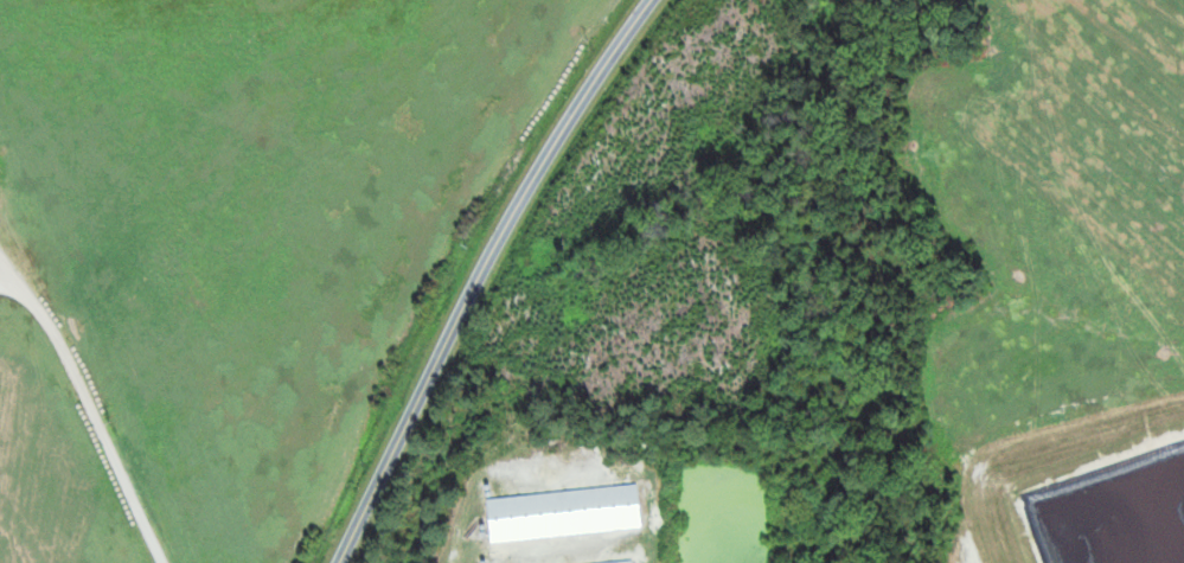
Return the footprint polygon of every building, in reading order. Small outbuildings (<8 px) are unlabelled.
[(638,526),(633,483),(481,497),(485,540),(638,526)]
